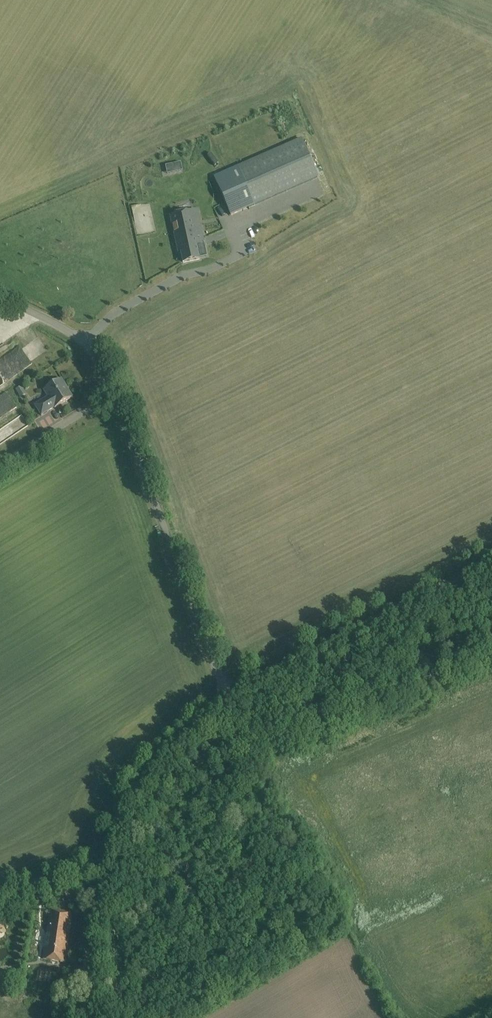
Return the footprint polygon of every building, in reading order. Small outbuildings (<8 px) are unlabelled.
[(302,138),(214,177),(231,216),(319,177),(302,138)] [(181,162),(166,166),(168,174),(183,170),(181,162)] [(174,215),(171,216),(177,245),(179,244),(183,262),(199,259),(196,244),(204,243),(198,214),(197,210),(174,215)] [(0,360),(0,383),(32,363),(21,347),(0,360)] [(62,379),(43,390),(47,396),(35,404),(42,415),(55,407),(55,408),(73,397),(62,379)] [(0,395),(0,417),(16,406),(5,391),(0,395)] [(16,426),(18,431),(27,426),(22,415),(8,422),(11,428),(16,426)] [(72,912),(62,911),(49,910),(43,960),(66,963),(72,912)] [(11,986),(10,971),(0,972),(0,987),(11,986)]
